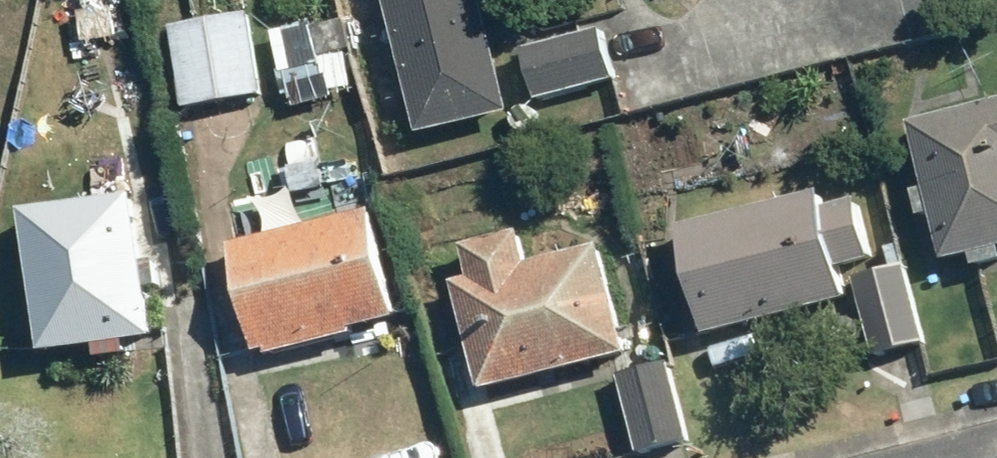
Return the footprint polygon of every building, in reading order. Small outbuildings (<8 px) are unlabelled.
[(416,134),(507,112),(479,0),(382,0),(416,134)] [(256,7),(182,25),(201,105),(275,87),(256,7)] [(597,24),(516,44),(529,97),(610,77),(597,24)] [(903,121),(937,258),(996,244),(996,98),(903,121)] [(815,188),(672,226),(700,332),(843,293),(837,270),(874,260),(856,195),(819,205),(815,188)] [(151,189),(37,209),(55,351),(173,337),(151,189)] [(367,206),(219,241),(246,354),(394,319),(367,206)] [(467,277),(449,282),(477,390),(628,350),(600,242),(529,261),(520,225),(458,240),(467,277)] [(898,260),(849,273),(870,351),(919,338),(898,260)]
